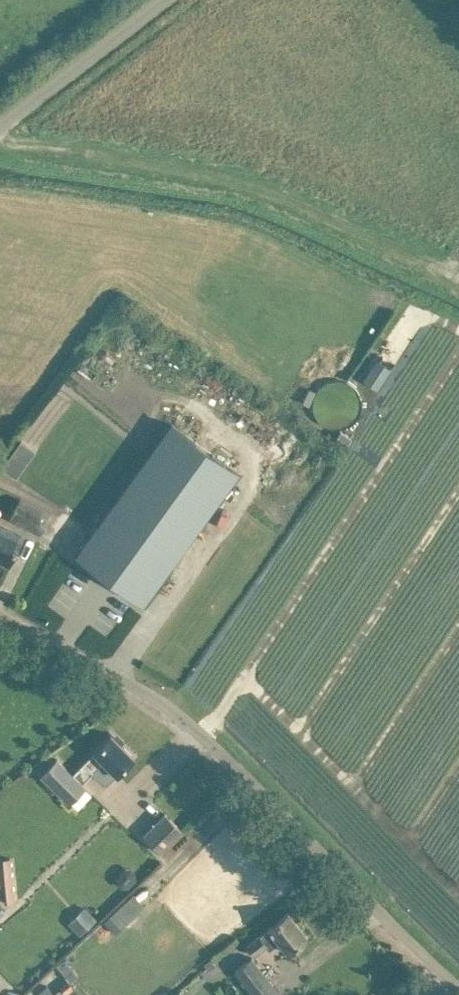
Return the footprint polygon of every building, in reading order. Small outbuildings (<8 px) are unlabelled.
[(377,359),(364,379),(373,385),(377,388),(390,368),(385,365),(377,359)] [(171,423),(78,552),(144,599),(237,470),(171,423)] [(340,430),(335,439),(345,445),(350,437),(340,430)] [(9,564),(23,536),(0,524),(0,560),(9,564)] [(82,783),(93,772),(102,782),(108,782),(134,755),(111,733),(72,773),(56,756),(39,773),(69,803),(85,786),(82,783)] [(161,853),(162,852),(168,858),(176,850),(170,844),(183,831),(165,812),(142,835),(161,853)] [(11,856),(1,857),(5,901),(15,900),(11,856)] [(141,881),(150,875),(142,861),(132,867),(141,881)] [(137,921),(160,899),(148,886),(125,908),(137,921)] [(83,906),(67,921),(80,934),(96,918),(83,906)] [(288,911),(247,945),(255,955),(266,945),(269,949),(278,941),(287,952),(308,936),(288,911)] [(235,968),(256,994),(282,994),(251,956),(235,968)] [(211,957),(204,963),(208,969),(215,963),(211,957)] [(73,968),(65,975),(70,980),(71,981),(78,974),(73,968)] [(40,991),(43,994),(64,994),(74,986),(71,981),(70,980),(54,993),(47,985),(40,991)] [(182,994),(202,994),(196,986),(182,994)]
